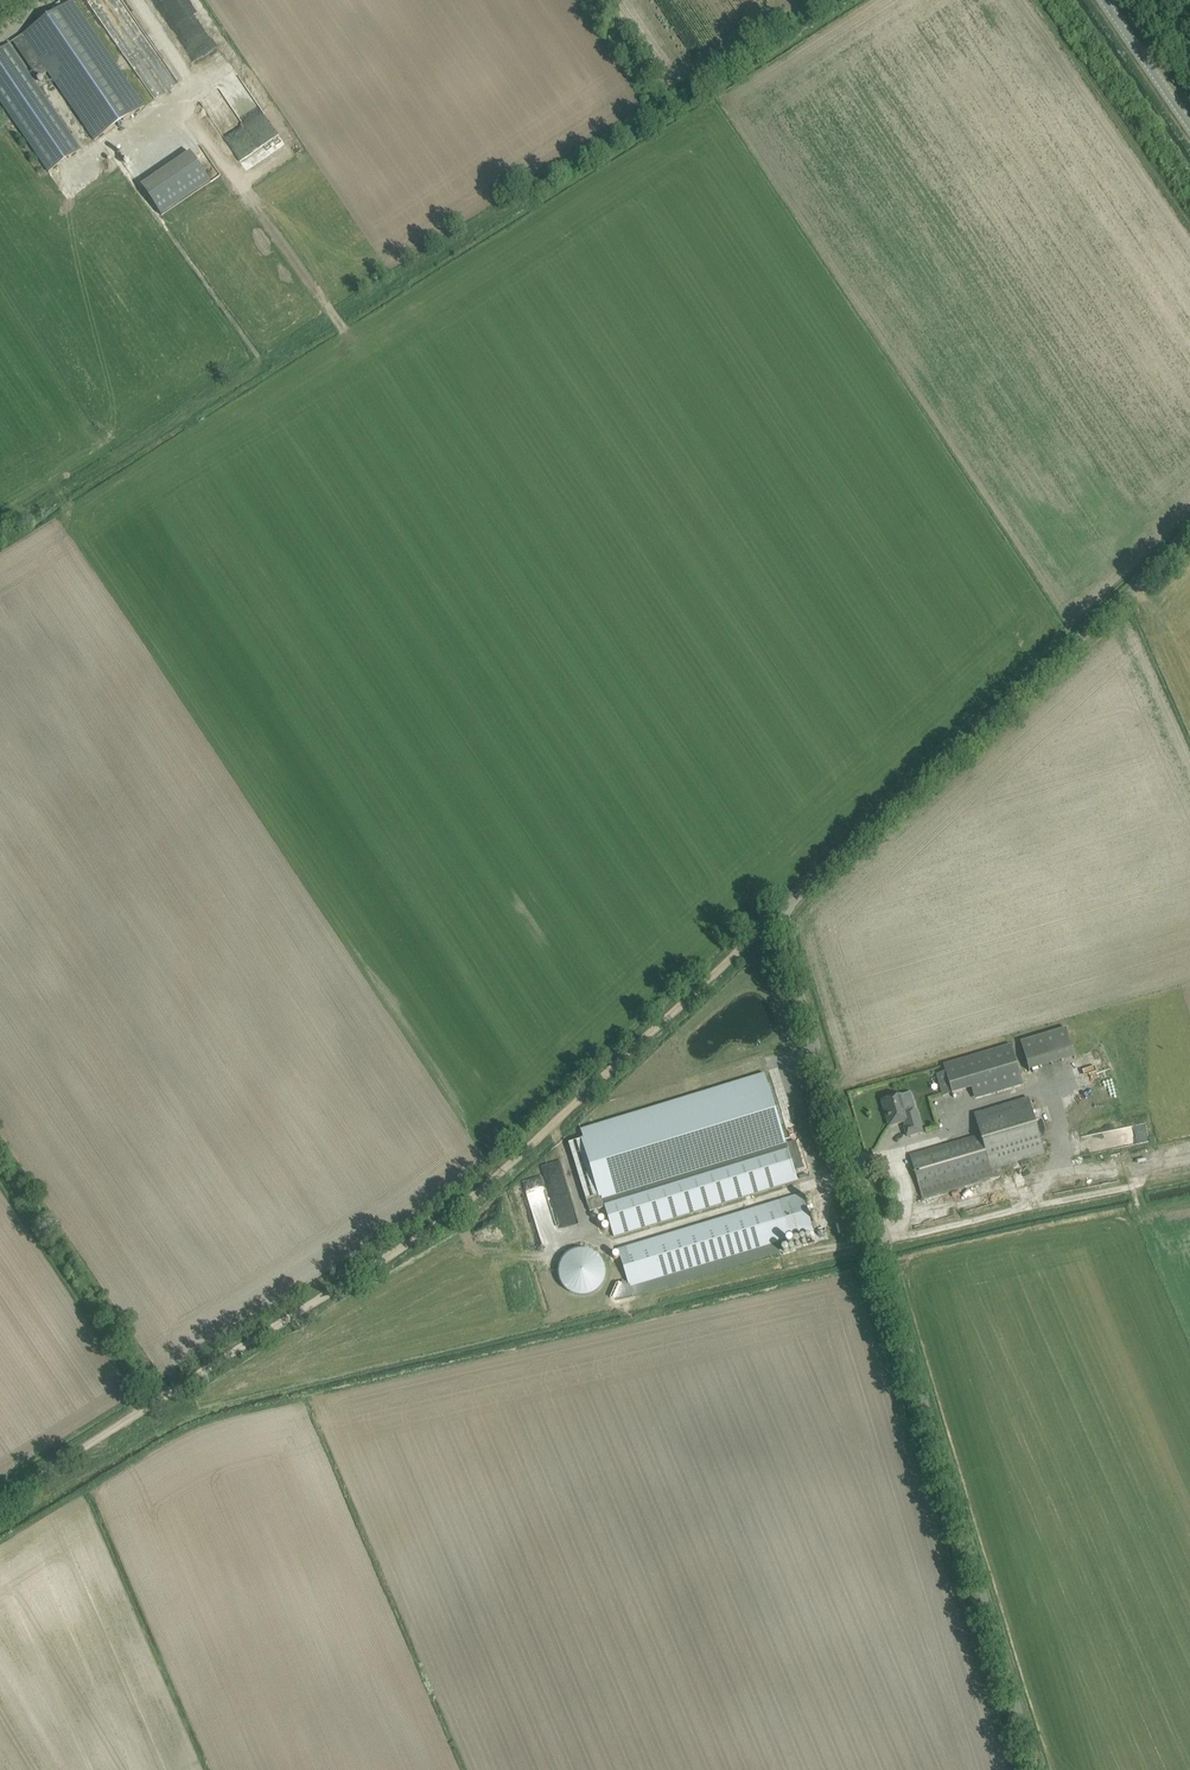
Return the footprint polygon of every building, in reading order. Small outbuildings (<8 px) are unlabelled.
[(79,10),(72,0),(13,42),(32,71),(30,73),(9,44),(0,50),(0,101),(49,172),(84,148),(76,136),(73,138),(34,81),(47,72),(94,141),(145,106),(79,10)] [(104,25),(118,17),(116,13),(121,10),(116,0),(91,0),(104,25)] [(208,37),(182,0),(152,0),(188,51),(208,37)] [(284,146),(251,91),(230,103),(257,149),(239,159),(245,169),(284,146)] [(217,106),(207,111),(237,159),(255,147),(247,133),(238,139),(233,131),(232,132),(228,126),(233,123),(225,110),(221,112),(217,106)] [(135,187),(157,218),(207,184),(185,153),(135,187)] [(1072,1056),(1062,1026),(1017,1041),(1027,1071),(1072,1056)] [(1011,1045),(944,1065),(946,1071),(952,1094),(971,1088),(1020,1073),(1011,1045)] [(584,1139),(569,1143),(590,1212),(598,1210),(605,1208),(607,1214),(614,1237),(787,1184),(798,1180),(795,1172),(786,1144),(787,1144),(787,1143),(786,1144),(786,1143),(778,1118),(777,1113),(770,1090),(768,1085),(765,1074),(581,1130),(584,1139)] [(890,1126),(905,1122),(906,1126),(905,1127),(908,1137),(922,1133),(916,1111),(905,1114),(900,1096),(882,1101),(890,1126)] [(910,1156),(923,1200),(999,1177),(996,1169),(1010,1165),(1009,1164),(1045,1153),(1029,1098),(975,1114),(981,1135),(910,1156)] [(787,1144),(786,1144),(795,1172),(803,1169),(804,1169),(804,1168),(796,1141),(795,1141),(788,1143),(787,1144)] [(617,1282),(610,1298),(617,1300),(635,1294),(636,1297),(643,1295),(642,1294),(780,1252),(781,1252),(779,1246),(786,1243),(785,1240),(814,1231),(802,1194),(618,1251),(628,1281),(621,1283),(617,1282)] [(576,1293),(585,1294),(594,1292),(602,1286),(606,1278),(607,1268),(604,1259),(597,1251),(588,1249),(579,1249),(570,1254),(564,1261),(562,1270),(563,1279),(568,1287),(576,1293)]
